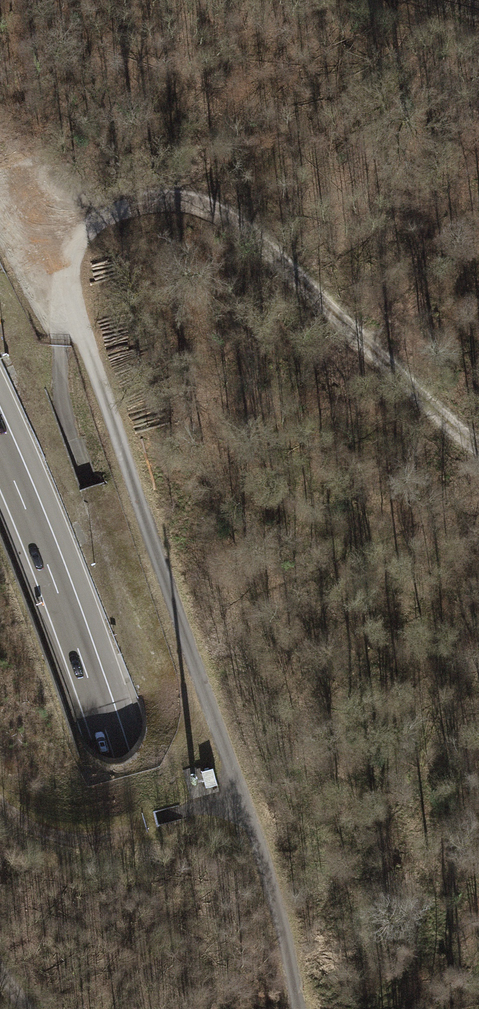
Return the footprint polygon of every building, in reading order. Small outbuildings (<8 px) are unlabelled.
[(212,769),(201,772),(206,789),(217,786),(212,769)]
